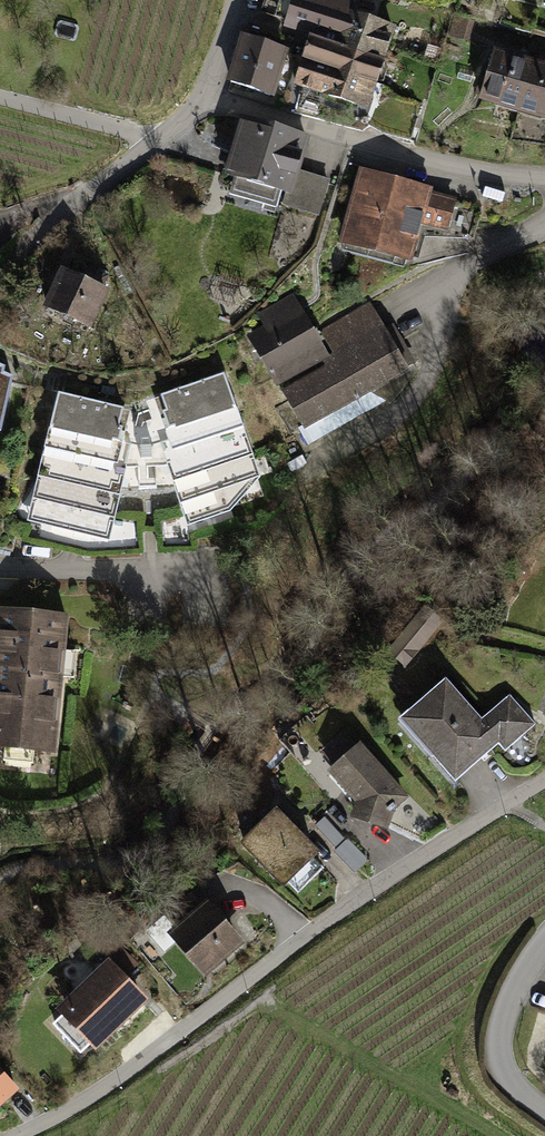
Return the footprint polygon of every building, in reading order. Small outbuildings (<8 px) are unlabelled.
[(283,23),(307,31),(384,54),(395,23),(350,6),(352,0),(279,0),(273,16),(284,19),(283,23)] [(241,31),(226,78),(273,96),(288,48),(241,31)] [(384,54),(307,31),(300,55),(377,79),(384,54)] [(530,57),(490,45),(475,96),(516,108),(530,57)] [(377,79),(300,55),(290,82),(368,108),(377,79)] [(530,57),(516,108),(544,117),(544,61),(530,57)] [(240,112),(222,171),(234,174),(227,193),(273,204),(274,200),(319,216),(330,177),(301,169),(310,134),(240,112)] [(458,196),(360,167),(341,240),(411,258),(421,219),(449,227),(458,196)] [(57,262),(41,304),(89,326),(109,284),(57,262)] [(261,327),(249,333),(298,429),(408,366),(371,302),(316,330),(295,292),(254,314),(261,327)] [(10,373),(0,371),(3,362),(0,362),(0,420),(10,373)] [(133,407),(59,389),(25,518),(107,537),(121,508),(179,503),(187,524),(265,494),(225,372),(133,407)] [(0,604),(0,744),(55,750),(68,610),(0,604)] [(411,617),(389,647),(412,663),(433,633),(411,617)] [(447,676),(398,716),(454,779),(498,741),(504,749),(535,722),(510,694),(481,717),(447,676)] [(361,742),(332,775),(354,802),(350,816),(389,828),(394,808),(409,797),(361,742)] [(275,803),(240,837),(282,881),(317,847),(275,803)] [(374,855),(331,810),(317,823),(360,868),(374,855)] [(206,897),(165,935),(200,973),(241,935),(206,897)] [(151,994),(111,952),(61,999),(102,1042),(151,994)] [(0,1069),(0,1100),(15,1087),(0,1069)]
